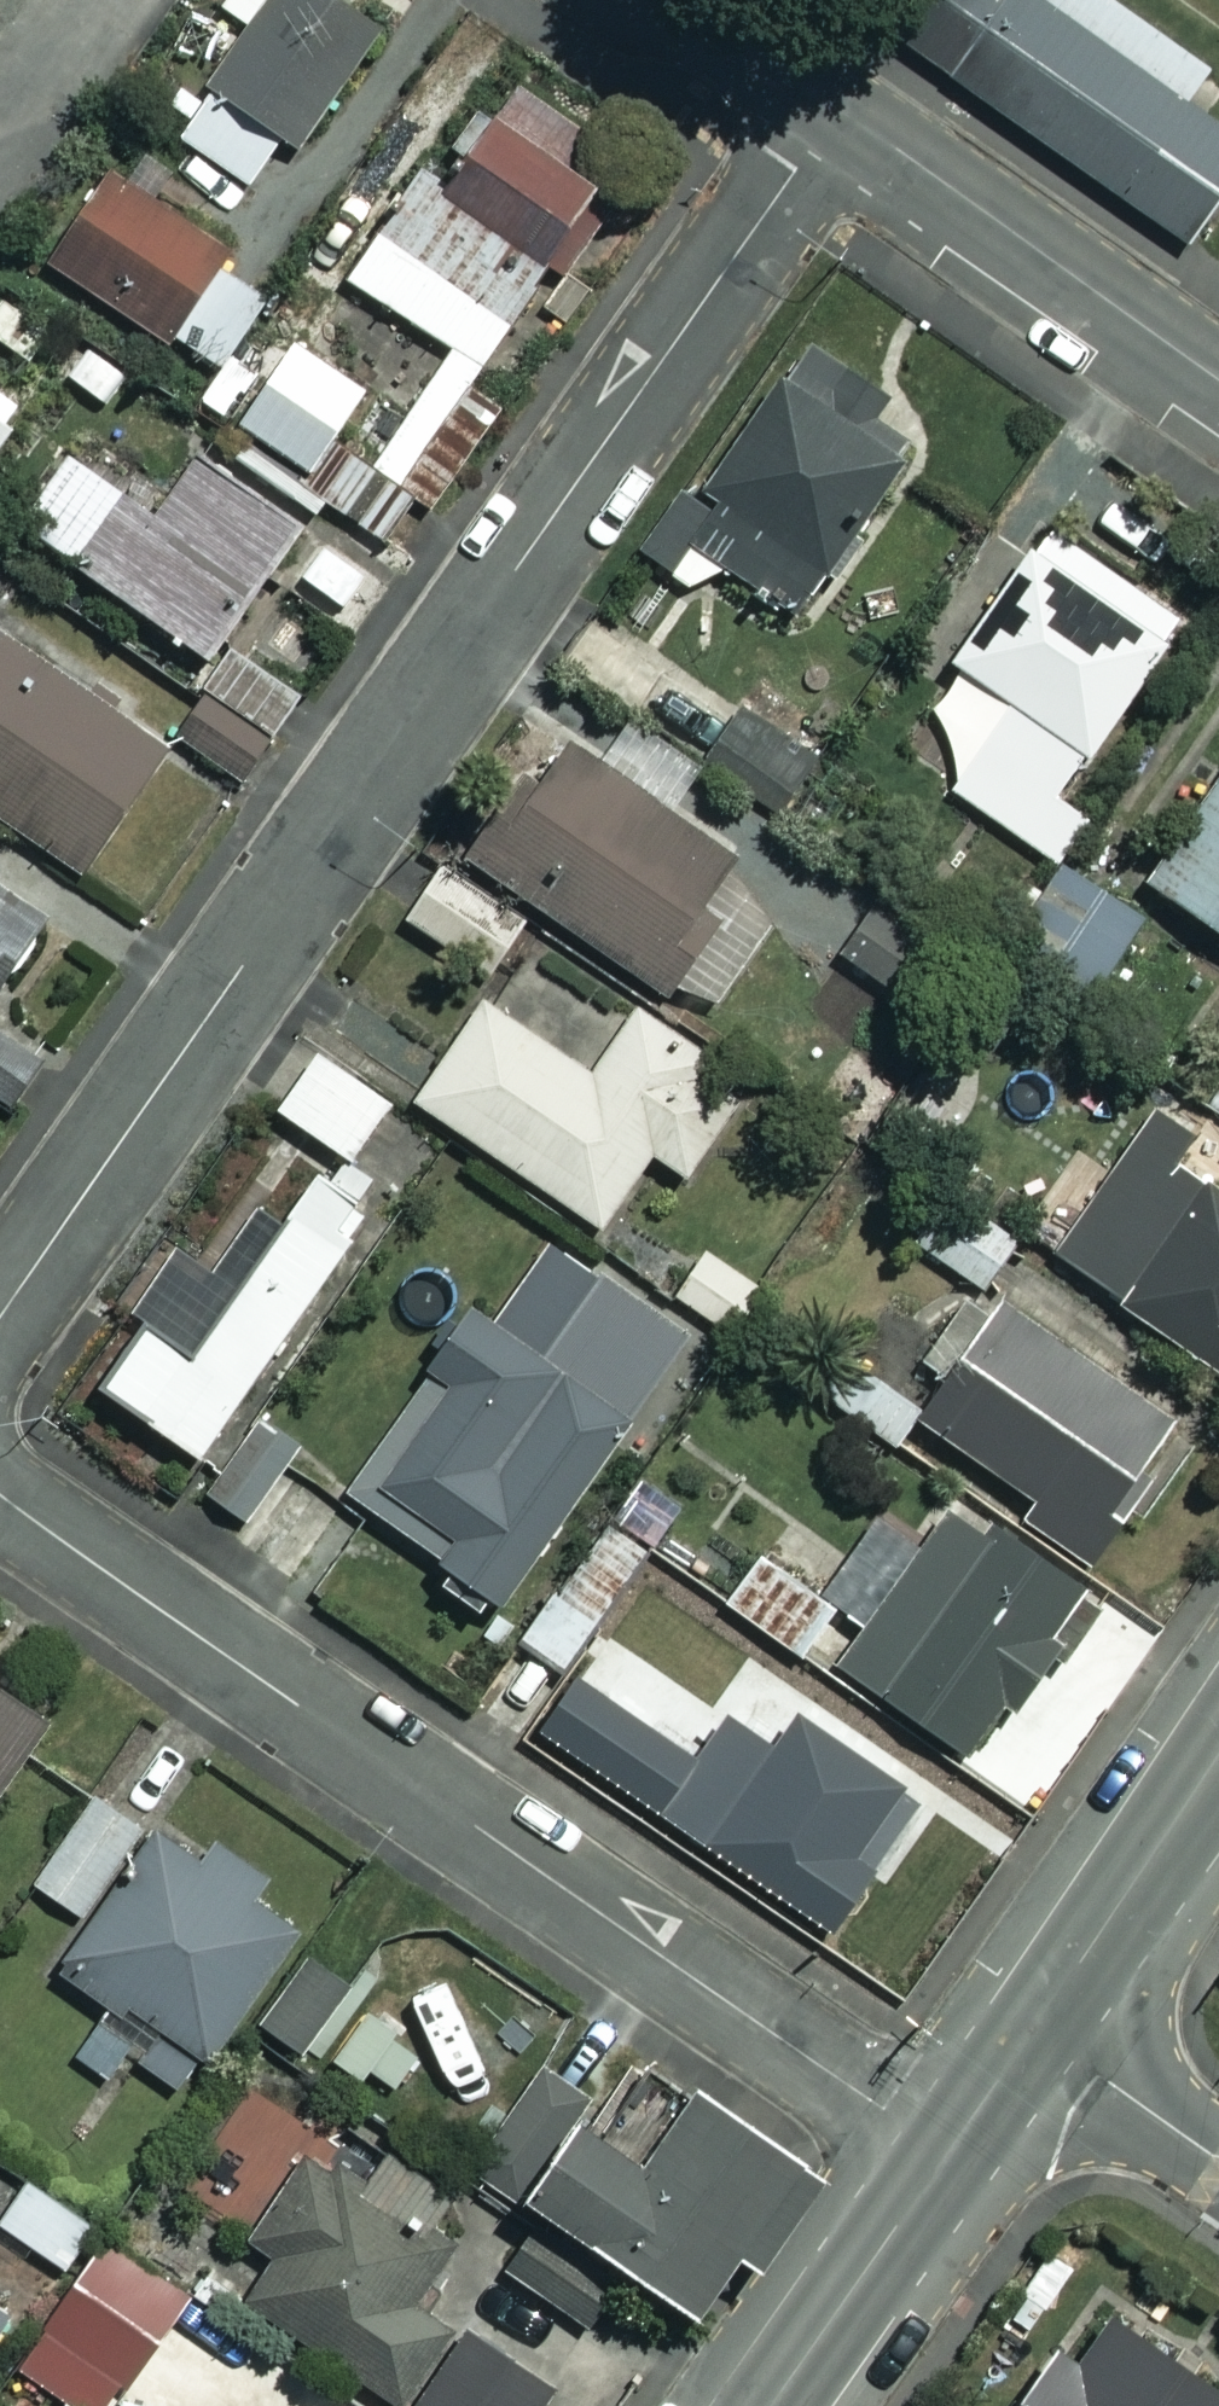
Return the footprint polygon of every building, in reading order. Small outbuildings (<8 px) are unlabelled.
[(335,0),(222,0),(219,5),(248,26),(173,130),(261,193),(379,31),(335,0)] [(843,1),(1184,243),(1218,193),(1218,124),(1185,100),(1207,69),(1109,0),(844,0),(843,1)] [(437,183),(549,259),(596,189),(557,162),(588,117),(515,68),(437,183)] [(226,244),(100,168),(43,261),(219,368),(264,294),(214,264),(226,244)] [(549,259),(437,183),(421,172),(348,278),(377,298),(354,333),(397,363),(343,442),(399,480),(549,259)] [(362,388),(290,339),(263,379),(236,361),(209,401),(307,468),(362,388)] [(875,392),(808,344),(675,529),(784,608),(897,451),(854,421),(875,392)] [(0,411),(0,440),(14,421),(0,411)] [(155,509),(76,453),(23,527),(202,654),(295,522),(196,452),(155,509)] [(406,502),(350,458),(321,495),(378,539),(406,502)] [(955,797),(1049,861),(1082,812),(1061,798),(1185,617),(1047,523),(924,703),(955,797)] [(0,639),(0,816),(76,867),(158,746),(0,639)] [(293,697),(228,656),(175,740),(240,781),(293,697)] [(750,684),(723,754),(813,789),(840,719),(750,684)] [(782,898),(559,735),(481,843),(541,887),(533,897),(650,983),(659,971),(704,1004),(782,898)] [(1143,878),(1218,931),(1218,769),(1143,878)] [(1127,977),(1123,872),(1015,876),(1019,981),(1127,977)] [(928,945),(869,905),(837,953),(896,993),(928,945)] [(19,921),(0,907),(0,948),(19,921)] [(584,1070),(478,999),(411,1099),(596,1222),(645,1149),(689,1178),(751,1085),(629,1003),(584,1070)] [(3,1112),(37,1065),(0,1039),(0,1110),(3,1112)] [(854,1048),(807,1104),(905,1186),(952,1129),(854,1048)] [(382,1100),(307,1050),(271,1103),(346,1154),(382,1100)] [(1164,1110),(1054,1249),(1218,1380),(1218,1195),(1184,1167),(1204,1142),(1164,1110)] [(346,1185),(246,1114),(114,1297),(146,1320),(99,1384),(195,1452),(373,1205),(346,1185)] [(373,1205),(394,1220),(442,1152),(394,1118),(346,1185),(373,1205)] [(1014,1237),(924,1181),(893,1229),(983,1286),(1014,1237)] [(761,1285),(700,1248),(671,1297),(732,1334),(761,1285)] [(678,1334),(582,1272),(532,1351),(466,1309),(345,1497),(507,1601),(678,1334)] [(1191,1425),(1006,1283),(910,1407),(1028,1498),(1018,1511),(1085,1562),(1191,1425)] [(317,1459),(265,1420),(205,1498),(257,1537),(317,1459)] [(919,1554),(840,1664),(960,1751),(1014,1676),(1029,1687),(1094,1597),(959,1499),(919,1554)] [(650,1543),(611,1513),(516,1638),(555,1668),(650,1543)] [(840,1664),(919,1554),(876,1522),(820,1599),(751,1548),(718,1593),(831,1676),(840,1664)] [(43,1717),(0,1689),(0,1784),(43,1717)] [(794,1715),(701,1736),(656,1806),(837,1920),(917,1793),(794,1715)] [(299,1913),(155,1816),(141,1837),(90,1802),(35,1885),(86,1919),(54,1968),(109,2005),(76,2055),(111,2079),(128,2054),(181,2090),(299,1913)] [(396,2092),(435,2037),(323,1956),(271,2029),(344,2081),(357,2064),(396,2092)] [(634,2159),(531,2087),(477,2165),(687,2311),(732,2246),(751,2259),(811,2173),(685,2085),(634,2159)] [(314,2143),(248,2234),(275,2254),(241,2300),(385,2405),(393,2405),(448,2332),(409,2304),(452,2245),(314,2143)] [(26,2178),(0,2215),(0,2224),(59,2265),(89,2223),(26,2178)] [(613,2281),(524,2228),(498,2271),(587,2324),(613,2281)] [(106,2232),(10,2355),(75,2405),(102,2405),(187,2296),(106,2232)] [(1106,2311),(1074,2358),(1052,2343),(1008,2405),(1218,2405),(1218,2389),(1106,2311)] [(0,2314),(0,2340),(12,2324),(0,2314)]
